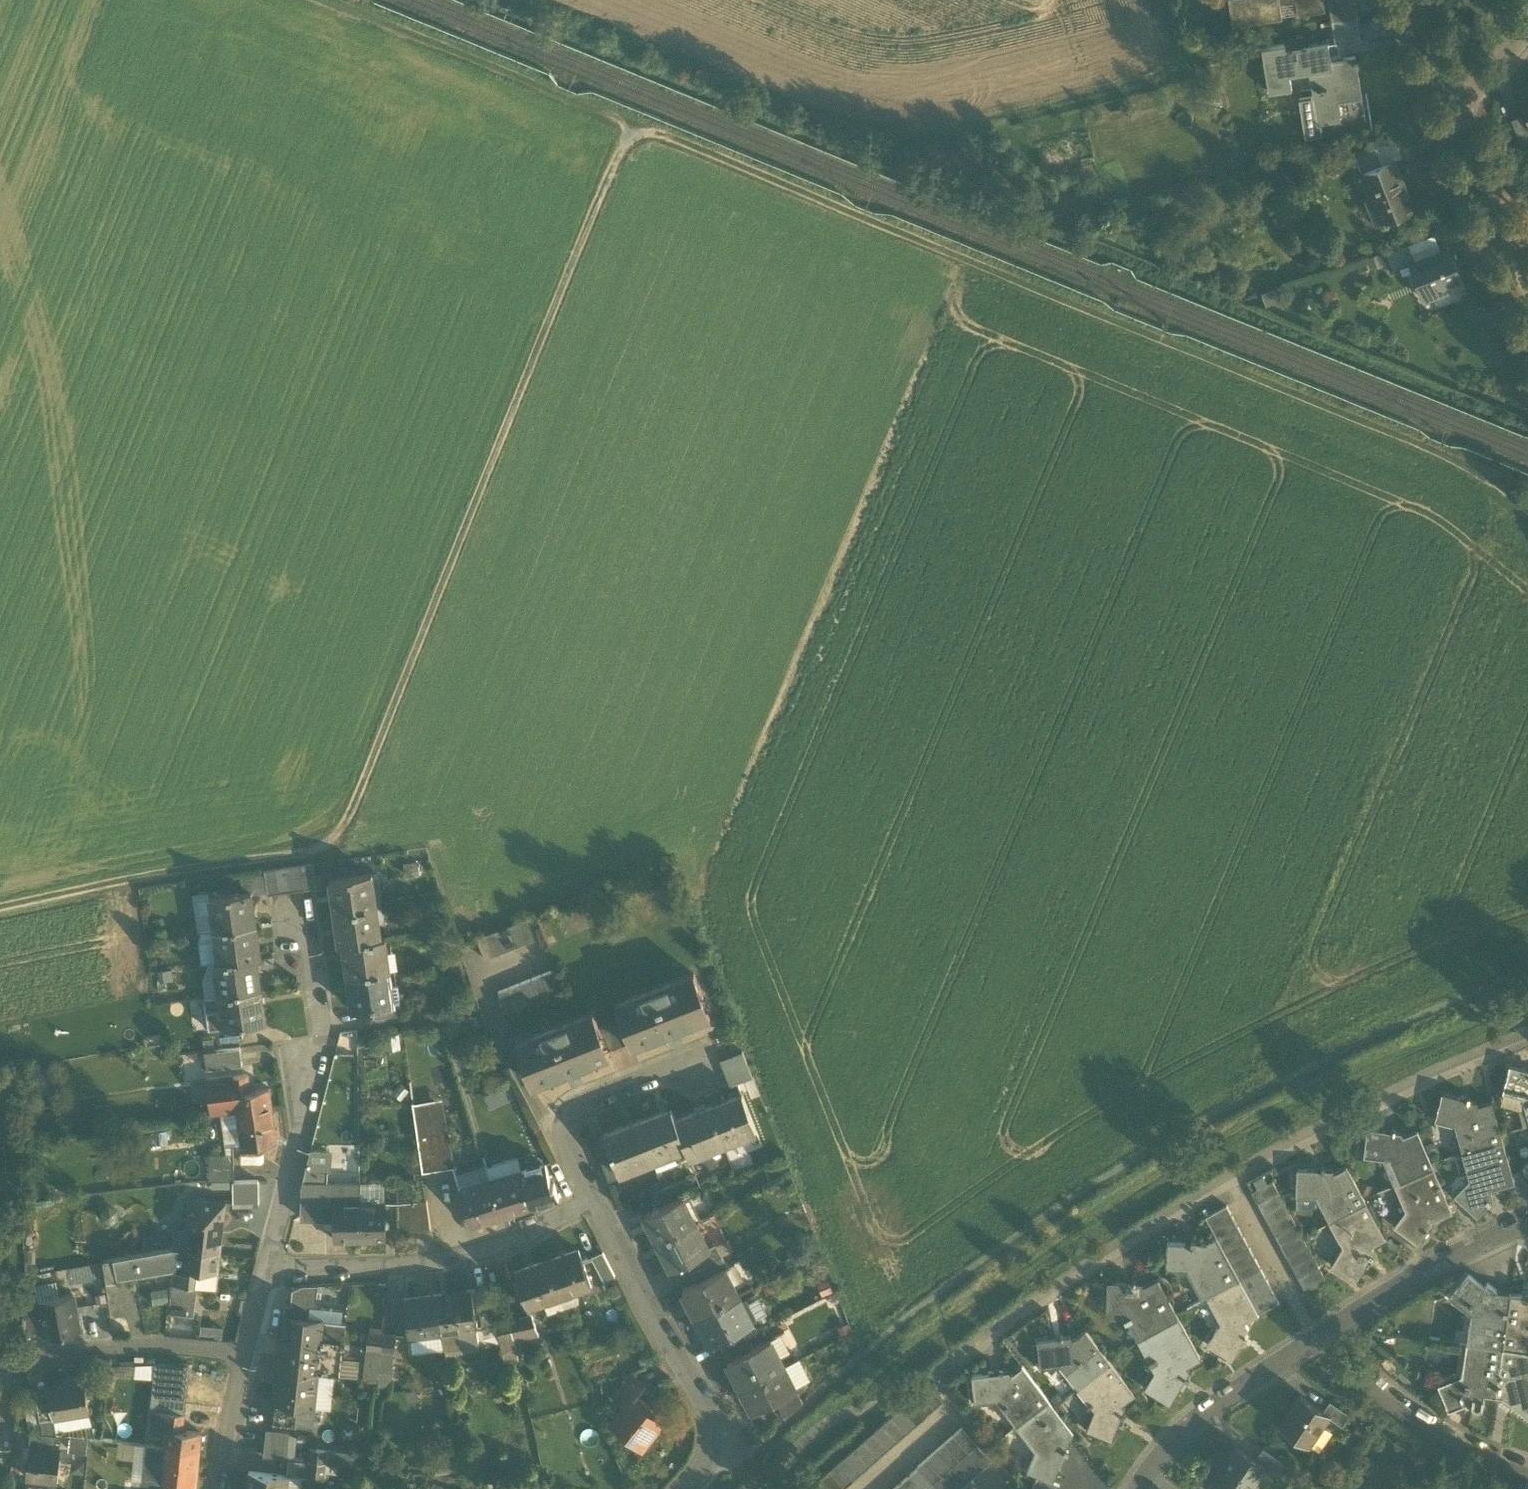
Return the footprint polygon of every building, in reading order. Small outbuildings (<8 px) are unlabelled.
[(1233,24),(1282,16),(1279,1),(1288,0),(1229,0),(1233,24)] [(1282,16),(1297,14),(1295,0),(1288,0),(1279,1),(1282,16)] [(1297,14),(1325,9),(1323,0),(1295,0),(1297,14)] [(1331,21),(1357,17),(1355,0),(1328,0),(1331,21)] [(1361,40),(1357,17),(1331,21),(1335,44),(1361,40)] [(1309,71),(1317,123),(1340,119),(1336,94),(1361,90),(1355,55),(1330,59),(1328,43),(1263,53),(1267,77),(1309,71)] [(1527,117),(1527,93),(1520,96),(1526,113),(1527,117)] [(1522,145),(1527,143),(1527,117),(1526,113),(1511,119),(1522,145)] [(1354,153),(1361,171),(1383,163),(1376,144),(1354,153)] [(1372,197),(1381,222),(1414,209),(1394,159),(1383,163),(1361,171),(1372,197)] [(1376,224),(1381,222),(1372,197),(1366,199),(1376,224)] [(1386,251),(1393,269),(1411,262),(1410,261),(1415,259),(1408,243),(1386,251)] [(1411,262),(1426,300),(1445,293),(1443,286),(1461,279),(1448,246),(1415,259),(1410,261),(1411,262)] [(1443,286),(1445,293),(1463,285),(1461,279),(1443,286)] [(312,864),(300,865),(303,889),(315,887),(312,864)] [(291,891),(303,889),(300,865),(288,867),(291,891)] [(279,893),(291,891),(288,867),(276,869),(279,893)] [(267,894),(279,893),(276,869),(264,870),(264,874),(267,892),(267,894)] [(378,872),(366,874),(368,890),(373,890),(376,906),(383,905),(378,872)] [(251,891),(252,894),(267,892),(264,874),(240,878),(242,892),(251,891)] [(330,879),(335,912),(371,907),(376,906),(373,890),(368,890),(366,874),(330,879)] [(214,930),(220,929),(256,924),(252,894),(251,891),(242,892),(215,896),(217,912),(212,913),(214,930)] [(385,921),(383,905),(376,906),(371,907),(373,922),(378,922),(385,921)] [(373,922),(371,907),(335,912),(339,944),(343,944),(380,939),(378,922),(373,922)] [(529,941),(540,937),(532,916),(521,920),(529,941)] [(518,946),(529,941),(521,920),(510,925),(518,946)] [(260,956),(256,924),(220,929),(222,944),(216,945),(219,962),(256,956),(260,956)] [(507,950),(518,946),(510,925),(499,929),(507,950)] [(496,954),(507,950),(499,929),(488,933),(496,954)] [(485,959),(496,954),(488,933),(476,938),(485,959)] [(384,938),(380,939),(343,944),(348,976),(384,971),(382,955),(387,955),(386,952),(384,938)] [(396,951),(386,952),(387,955),(382,955),(384,971),(389,970),(398,969),(396,951)] [(261,989),(256,956),(219,962),(215,962),(217,979),(223,978),(225,994),(261,989)] [(389,970),(384,971),(348,976),(353,1009),(372,1006),(389,1004),(387,987),(392,987),(389,970)] [(550,995),(561,991),(553,970),(542,974),(550,995)] [(630,1041),(631,1045),(710,1014),(694,972),(615,1003),(621,1018),(630,1041)] [(539,999),(550,995),(542,974),(531,978),(539,999)] [(528,1004),(539,999),(531,978),(520,983),(528,1004)] [(517,1008),(528,1004),(520,983),(509,987),(517,1008)] [(398,986),(392,987),(387,987),(389,1004),(400,1002),(398,986)] [(506,1012),(517,1008),(509,987),(497,991),(506,1012)] [(266,1022),(261,989),(225,994),(219,995),(222,1011),(227,1010),(229,1026),(242,1025),(266,1022)] [(209,1029),(219,1028),(229,1026),(227,1010),(222,1011),(219,995),(205,997),(209,1029)] [(372,1006),(374,1018),(401,1014),(400,1002),(389,1004),(372,1006)] [(514,1043),(531,1084),(609,1053),(608,1049),(599,1027),(593,1012),(514,1043)] [(599,1027),(608,1049),(630,1041),(621,1018),(599,1027)] [(219,1028),(220,1040),(243,1036),(242,1025),(229,1026),(219,1028)] [(204,1051),(207,1069),(242,1065),(240,1047),(204,1051)] [(720,1060),(725,1072),(747,1063),(742,1051),(720,1060)] [(752,1076),(747,1063),(725,1072),(730,1085),(752,1076)] [(1527,1117),(1527,1069),(1510,1064),(1503,1092),(1522,1097),(1527,1117)] [(232,1076),(237,1110),(272,1106),(270,1088),(250,1090),(248,1073),(232,1075),(232,1076)] [(213,1113),(237,1110),(232,1076),(208,1079),(213,1113)] [(504,1086),(485,1093),(490,1106),(509,1098),(504,1086)] [(1455,1124),(1462,1151),(1503,1140),(1492,1101),(1478,1104),(1478,1101),(1442,1092),(1435,1119),(1455,1124)] [(1519,1109),(1522,1097),(1503,1092),(1500,1104),(1519,1109)] [(742,1093),(709,1106),(722,1140),(723,1142),(742,1134),(741,1133),(756,1127),(742,1093)] [(415,1119),(446,1114),(443,1098),(413,1103),(415,1119)] [(277,1141),(272,1106),(237,1110),(242,1145),(277,1141)] [(708,1146),(722,1140),(709,1106),(675,1120),(686,1146),(689,1155),(709,1147),(708,1146)] [(652,1159),(686,1146),(675,1120),(671,1108),(637,1122),(652,1159)] [(415,1119),(419,1146),(432,1144),(436,1169),(454,1166),(446,1114),(415,1119)] [(618,1172),(652,1159),(637,1122),(604,1135),(609,1147),(617,1168),(618,1172)] [(185,1126),(186,1139),(199,1137),(198,1124),(185,1126)] [(1389,1158),(1398,1182),(1433,1167),(1418,1129),(1403,1136),(1401,1132),(1395,1131),(1395,1128),(1392,1128),(1392,1131),(1367,1128),(1364,1155),(1389,1158)] [(1515,1182),(1503,1140),(1462,1151),(1468,1170),(1470,1178),(1455,1194),(1477,1214),(1494,1197),(1491,1188),(1515,1182)] [(422,1171),(436,1169),(432,1144),(419,1146),(422,1171)] [(597,1151),(606,1172),(617,1168),(609,1147),(597,1151)] [(311,1149),(306,1168),(306,1169),(327,1170),(331,1170),(333,1150),(311,1149)] [(209,1155),(209,1167),(209,1180),(234,1179),(234,1167),(233,1154),(209,1155)] [(492,1166),(496,1179),(521,1171),(522,1170),(518,1158),(492,1166)] [(545,1163),(522,1170),(521,1171),(532,1206),(559,1198),(554,1182),(551,1183),(545,1163)] [(460,1189),(491,1180),(486,1164),(455,1173),(460,1189)] [(1328,1220),(1329,1221),(1366,1201),(1347,1165),(1334,1172),(1333,1169),(1325,1169),(1325,1166),(1322,1166),(1322,1169),(1297,1168),(1296,1196),(1316,1196),(1320,1204),(1322,1203),(1330,1218),(1328,1220)] [(1452,1211),(1433,1167),(1398,1182),(1395,1183),(1406,1209),(1394,1225),(1417,1242),(1432,1222),(1430,1218),(1435,1216),(1436,1217),(1452,1211)] [(300,1202),(301,1202),(326,1203),(326,1183),(327,1183),(327,1170),(306,1169),(305,1169),(301,1188),(301,1201),(300,1202)] [(1448,1182),(1455,1194),(1470,1178),(1468,1170),(1456,1174),(1448,1182)] [(532,1206),(521,1171),(496,1179),(491,1180),(502,1216),(532,1206)] [(258,1180),(233,1180),(233,1204),(259,1204),(258,1180)] [(472,1226),(502,1216),(491,1180),(460,1189),(472,1226)] [(1279,1191),(1273,1180),(1252,1191),(1258,1202),(1279,1191)] [(360,1181),(360,1184),(360,1202),(385,1202),(385,1181),(360,1181)] [(649,1192),(657,1207),(677,1197),(684,1193),(678,1181),(663,1187),(649,1192)] [(326,1203),(335,1204),(335,1202),(360,1202),(360,1184),(327,1183),(326,1183),(326,1203)] [(1285,1202),(1279,1191),(1258,1202),(1263,1213),(1285,1202)] [(1310,1209),(1320,1204),(1316,1196),(1296,1196),(1296,1208),(1310,1209)] [(644,1214),(658,1241),(691,1224),(677,1197),(657,1207),(644,1214)] [(188,1228),(186,1249),(221,1253),(226,1202),(191,1198),(187,1228),(188,1228)] [(398,1202),(398,1232),(431,1229),(426,1200),(398,1202)] [(1386,1237),(1366,1201),(1329,1221),(1330,1223),(1332,1222),(1340,1238),(1339,1239),(1343,1246),(1332,1264),(1356,1279),(1374,1249),(1372,1245),(1386,1237)] [(335,1204),(326,1203),(301,1202),(300,1218),(334,1219),(335,1219),(335,1204)] [(360,1240),(360,1239),(360,1202),(335,1202),(335,1204),(335,1219),(334,1219),(335,1240),(360,1240)] [(385,1202),(360,1202),(360,1239),(385,1239),(385,1202)] [(1290,1212),(1285,1202),(1263,1213),(1269,1224),(1290,1212)] [(1206,1216),(1212,1228),(1233,1216),(1227,1205),(1206,1216)] [(1296,1223),(1290,1212),(1269,1224),(1275,1234),(1296,1223)] [(1217,1236),(1218,1238),(1239,1227),(1233,1216),(1212,1228),(1217,1236)] [(696,1221),(691,1224),(658,1241),(672,1267),(684,1261),(709,1248),(696,1221)] [(1331,1247),(1338,1243),(1323,1221),(1309,1230),(1321,1248),(1329,1243),(1331,1247)] [(1302,1234),(1296,1223),(1275,1234),(1281,1245),(1302,1234)] [(1218,1238),(1224,1249),(1245,1237),(1239,1227),(1218,1238)] [(188,1228),(187,1228),(173,1230),(173,1248),(186,1249),(188,1228)] [(1308,1244),(1302,1234),(1281,1245),(1287,1256),(1308,1244)] [(1203,1299),(1207,1296),(1240,1279),(1235,1270),(1229,1259),(1224,1249),(1218,1238),(1217,1236),(1205,1242),(1195,1242),(1195,1240),(1191,1240),(1192,1242),(1192,1246),(1185,1246),(1185,1242),(1167,1242),(1166,1270),(1187,1270),(1203,1299)] [(1224,1249),(1229,1259),(1251,1248),(1245,1237),(1224,1249)] [(715,1245),(720,1256),(734,1249),(729,1238),(715,1245)] [(1314,1255),(1308,1244),(1287,1256),(1293,1267),(1314,1255)] [(684,1261),(689,1272),(720,1256),(715,1245),(709,1248),(684,1261)] [(172,1247),(115,1258),(118,1278),(174,1268),(172,1283),(181,1284),(186,1249),(173,1248),(172,1247)] [(1240,1279),(1241,1280),(1262,1269),(1256,1258),(1251,1248),(1229,1259),(1235,1270),(1240,1279)] [(186,1249),(181,1284),(197,1286),(217,1288),(221,1253),(186,1249)] [(579,1249),(547,1260),(560,1297),(592,1286),(579,1249)] [(592,1257),(604,1282),(615,1276),(603,1251),(592,1257)] [(1320,1266),(1314,1255),(1293,1267),(1298,1277),(1320,1266)] [(726,1267),(720,1256),(689,1272),(694,1283),(726,1267)] [(103,1260),(106,1284),(119,1282),(118,1278),(115,1258),(103,1260)] [(528,1308),(546,1302),(560,1297),(547,1260),(515,1272),(528,1308)] [(1325,1277),(1320,1266),(1298,1277),(1304,1288),(1325,1277)] [(683,1289),(697,1315),(739,1293),(726,1267),(694,1283),(683,1289)] [(1241,1280),(1247,1291),(1268,1280),(1262,1269),(1241,1280)] [(1469,1324),(1467,1342),(1503,1348),(1510,1300),(1496,1298),(1497,1288),(1488,1281),(1485,1285),(1469,1273),(1451,1295),(1467,1307),(1469,1303),(1476,1308),(1474,1325),(1469,1324)] [(1127,1310),(1142,1339),(1180,1318),(1158,1278),(1144,1286),(1142,1282),(1108,1281),(1107,1309),(1127,1310)] [(1241,1280),(1240,1279),(1207,1296),(1221,1322),(1208,1344),(1232,1358),(1245,1337),(1247,1338),(1248,1335),(1245,1333),(1248,1327),(1245,1321),(1259,1314),(1259,1313),(1252,1302),(1247,1291),(1241,1280)] [(1247,1291),(1252,1302),(1273,1290),(1268,1280),(1247,1291)] [(169,1312),(194,1315),(197,1286),(181,1284),(172,1283),(169,1312)] [(292,1289),(291,1304),(310,1306),(310,1308),(316,1309),(316,1306),(318,1284),(302,1285),(292,1289)] [(477,1289),(480,1307),(489,1306),(487,1288),(477,1289)] [(442,1328),(458,1326),(476,1323),(471,1290),(438,1294),(442,1328)] [(1280,1302),(1273,1290),(1252,1302),(1259,1313),(1280,1302)] [(1503,1348),(1527,1351),(1527,1294),(1511,1292),(1510,1300),(1503,1348)] [(744,1304),(739,1293),(697,1315),(710,1342),(717,1338),(745,1324),(753,1320),(744,1304)] [(43,1314),(47,1336),(80,1330),(73,1294),(36,1301),(38,1314),(38,1315),(40,1314),(43,1314)] [(445,1347),(442,1328),(438,1294),(404,1298),(411,1351),(445,1347)] [(760,1296),(744,1304),(753,1320),(768,1312),(760,1296)] [(563,1306),(560,1297),(546,1302),(549,1311),(563,1306)] [(308,1318),(310,1308),(310,1306),(291,1304),(285,1304),(284,1315),(308,1318)] [(481,1316),(494,1314),(493,1305),(489,1306),(480,1307),(479,1307),(481,1316)] [(344,1309),(316,1306),(316,1309),(310,1308),(308,1318),(343,1321),(344,1309)] [(23,1316),(22,1340),(39,1337),(40,1314),(38,1315),(38,1314),(23,1316)] [(494,1314),(481,1316),(482,1327),(495,1324),(494,1314)] [(513,1337),(514,1340),(539,1334),(532,1314),(509,1320),(513,1337)] [(284,1315),(279,1368),(313,1371),(335,1374),(340,1375),(342,1357),(343,1343),(345,1344),(345,1341),(343,1341),(345,1322),(343,1321),(308,1318),(284,1315)] [(1201,1359),(1180,1318),(1142,1339),(1158,1366),(1145,1387),(1170,1402),(1190,1371),(1188,1366),(1201,1359)] [(497,1323),(500,1340),(513,1337),(509,1320),(497,1323)] [(218,1334),(219,1325),(198,1323),(197,1332),(218,1334)] [(479,1342),(476,1323),(458,1326),(461,1345),(479,1342)] [(717,1338),(723,1349),(751,1335),(745,1324),(717,1338)] [(442,1328),(445,1347),(461,1345),(458,1326),(442,1328)] [(1060,1365),(1077,1387),(1111,1362),(1086,1330),(1073,1339),(1070,1335),(1063,1336),(1063,1335),(1060,1335),(1061,1337),(1037,1340),(1040,1368),(1060,1365)] [(368,1350),(381,1351),(383,1334),(370,1332),(368,1350)] [(771,1338),(780,1356),(791,1351),(782,1333),(771,1338)] [(381,1351),(380,1357),(393,1358),(396,1335),(383,1334),(381,1351)] [(756,1345),(751,1335),(723,1349),(728,1360),(756,1345)] [(518,1357),(514,1340),(513,1337),(500,1340),(505,1360),(518,1357)] [(728,1360),(742,1387),(785,1365),(780,1356),(771,1338),(756,1345),(728,1360)] [(1496,1395),(1503,1348),(1467,1342),(1462,1374),(1439,1383),(1449,1410),(1467,1403),(1472,1403),(1473,1407),(1477,1409),(1481,1408),(1483,1405),(1485,1394),(1496,1395)] [(1503,1348),(1496,1395),(1502,1396),(1527,1417),(1527,1351),(1503,1348)] [(378,1378),(379,1370),(379,1366),(380,1357),(381,1351),(368,1350),(365,1377),(378,1378)] [(360,1359),(342,1357),(340,1375),(358,1377),(360,1359)] [(380,1357),(379,1366),(392,1368),(393,1358),(380,1357)] [(800,1357),(785,1365),(742,1387),(753,1409),(774,1398),(796,1387),(795,1386),(810,1378),(800,1357)] [(508,1362),(510,1370),(517,1368),(515,1361),(508,1362)] [(1135,1394),(1111,1362),(1077,1387),(1089,1403),(1087,1404),(1088,1406),(1090,1405),(1094,1410),(1086,1429),(1112,1440),(1122,1415),(1124,1416),(1125,1413),(1123,1413),(1125,1407),(1123,1404),(1135,1394)] [(996,1400),(1015,1426),(1049,1400),(1022,1365),(1012,1373),(1010,1370),(971,1375),(975,1403),(996,1400)] [(168,1412),(183,1413),(188,1369),(159,1366),(154,1410),(168,1412)] [(310,1404),(313,1371),(279,1368),(275,1402),(273,1422),(313,1427),(315,1406),(316,1404),(310,1404)] [(316,1404),(315,1406),(331,1408),(335,1374),(313,1371),(310,1404),(316,1404)] [(632,1397),(633,1398),(645,1382),(634,1374),(622,1390),(632,1397)] [(50,1401),(53,1417),(54,1417),(89,1411),(83,1375),(60,1379),(61,1384),(47,1386),(50,1401)] [(928,1383),(919,1391),(935,1409),(944,1401),(928,1383)] [(796,1387),(774,1398),(785,1417),(803,1401),(796,1387)] [(616,1398),(625,1405),(632,1397),(622,1390),(616,1398)] [(919,1391),(910,1399),(926,1417),(935,1409),(919,1391)] [(1279,1425),(1308,1445),(1329,1414),(1330,1413),(1323,1409),(1301,1393),(1279,1425)] [(610,1424),(642,1449),(663,1422),(633,1398),(632,1397),(625,1405),(610,1424)] [(910,1399),(901,1407),(917,1424),(926,1417),(910,1399)] [(1329,1414),(1343,1424),(1350,1413),(1330,1399),(1323,1409),(1330,1413),(1329,1414)] [(1073,1432),(1049,1400),(1015,1426),(1035,1451),(1027,1470),(1038,1475),(1053,1481),(1065,1451),(1067,1452),(1069,1450),(1066,1449),(1073,1432)] [(37,1403),(42,1432),(56,1430),(54,1417),(53,1417),(50,1401),(37,1403)] [(901,1407),(892,1415),(908,1432),(917,1424),(901,1407)] [(152,1428),(166,1430),(168,1412),(154,1410),(152,1428)] [(183,1413),(168,1412),(166,1430),(164,1446),(199,1450),(201,1433),(181,1431),(183,1413)] [(892,1415),(883,1423),(899,1440),(908,1432),(892,1415)] [(883,1423),(874,1431),(890,1448),(899,1440),(883,1423)] [(962,1426),(953,1434),(969,1452),(978,1444),(962,1426)] [(263,1455),(286,1458),(289,1431),(266,1428),(263,1455)] [(874,1431),(865,1439),(881,1456),(890,1448),(874,1431)] [(30,1446),(61,1449),(62,1435),(31,1432),(30,1446)] [(953,1434),(944,1442),(960,1460),(969,1452),(953,1434)] [(865,1439),(856,1447),(872,1464),(881,1456),(865,1439)] [(944,1442),(935,1450),(951,1467),(960,1460),(944,1442)] [(978,1444),(969,1452),(984,1469),(993,1461),(978,1444)] [(199,1450),(164,1446),(148,1445),(144,1480),(196,1485),(199,1450)] [(1223,1488),(1249,1488),(1264,1466),(1265,1465),(1255,1458),(1236,1445),(1211,1481),(1223,1488)] [(26,1476),(57,1480),(61,1449),(30,1446),(26,1476)] [(1264,1466),(1277,1475),(1286,1462),(1263,1446),(1255,1458),(1265,1465),(1264,1466)] [(856,1447),(847,1455),(863,1472),(872,1464),(856,1447)] [(310,1448),(309,1461),(326,1462),(327,1449),(310,1448)] [(935,1450),(926,1458),(942,1475),(951,1467),(935,1450)] [(975,1477),(984,1469),(969,1452),(960,1460),(975,1477)] [(847,1455),(838,1463),(854,1480),(863,1472),(847,1455)] [(917,1466),(918,1467),(933,1483),(942,1475),(926,1458),(917,1466)] [(287,1470),(308,1472),(309,1461),(288,1459),(287,1470)] [(966,1485),(975,1477),(960,1460),(951,1467),(966,1485)] [(325,1475),(326,1462),(309,1461),(308,1472),(307,1474),(325,1475)] [(838,1462),(829,1470),(845,1488),(854,1480),(838,1463),(838,1462)] [(933,1483),(918,1467),(909,1475),(922,1488),(926,1488),(933,1483)] [(966,1485),(951,1467),(942,1475),(953,1488),(961,1488),(966,1485)] [(247,1488),(281,1488),(283,1474),(249,1470),(247,1488)] [(820,1478),(830,1488),(843,1488),(845,1488),(829,1470),(820,1478)] [(900,1483),(906,1488),(922,1488),(909,1475),(900,1483)] [(942,1475),(933,1483),(937,1488),(953,1488),(942,1475)] [(1036,1488),(1058,1488),(1060,1484),(1053,1481),(1038,1475),(1032,1488),(1036,1488)] [(811,1486),(814,1488),(830,1488),(820,1478),(811,1486)]
